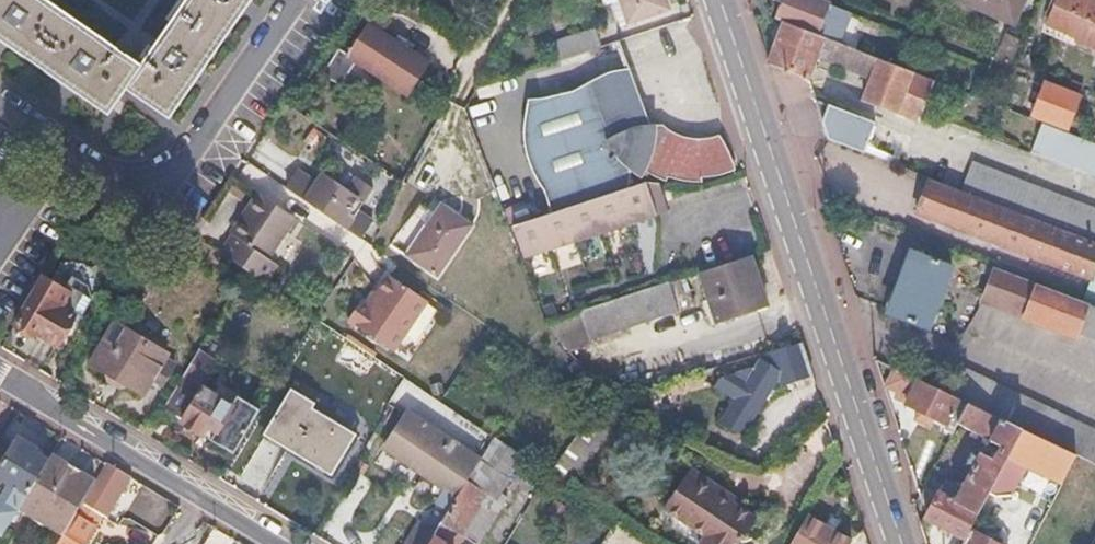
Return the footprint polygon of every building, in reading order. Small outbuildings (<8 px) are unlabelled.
[(136,28),(120,52),(45,0),(0,0),(0,41),(1,41),(68,88),(106,115),(123,89),(167,119),(197,75),(244,7),(249,0),(156,0),(136,28)] [(631,24),(671,10),(668,0),(623,0),(631,24)] [(819,0),(784,0),(776,19),(784,22),(816,34),(828,3),(819,0)] [(1014,22),(1023,0),(963,0),(1014,22)] [(1048,15),(1078,28),(1073,38),(1094,47),(1094,0),(1055,0),(1048,15)] [(816,34),(784,22),(768,60),(770,64),(807,78),(816,56),(871,79),(864,100),(920,122),(937,80),(889,62),(856,50),(816,34)] [(372,28),(350,59),(360,66),(409,99),(430,69),(372,28)] [(596,28),(553,44),(559,63),(603,47),(596,28)] [(893,51),(861,39),(856,50),(889,62),(893,51)] [(360,66),(350,59),(342,53),(325,78),(343,90),(360,66)] [(656,83),(651,67),(638,67),(626,68),(614,72),(605,77),(595,84),(586,91),(575,99),(569,100),(563,100),(556,98),(537,98),(532,100),(525,104),(519,111),(516,117),(516,126),(518,136),(527,157),(541,185),(560,213),(630,192),(626,177),(637,180),(641,174),(658,180),(661,176),(686,183),(699,178),(698,174),(731,164),(720,135),(706,129),(693,123),(683,115),(672,105),(664,95),(656,83)] [(1078,93),(1044,80),(1031,113),(1066,126),(1078,93)] [(878,124),(816,101),(831,142),(866,155),(878,124)] [(1043,122),(1033,150),(1094,174),(1094,141),(1043,122)] [(969,159),(958,188),(1094,241),(1094,208),(969,159)] [(294,171),(282,189),(355,238),(367,220),(352,210),(368,186),(352,175),(342,190),(318,174),(312,183),(294,171)] [(941,186),(931,215),(1094,276),(1094,245),(941,186)] [(560,213),(512,226),(525,257),(658,219),(655,207),(666,203),(661,187),(648,187),(630,192),(560,213)] [(298,225),(260,200),(234,239),(236,241),(225,258),(270,288),(281,272),(271,266),(298,225)] [(471,226),(437,203),(423,224),(413,217),(392,248),(435,277),(471,226)] [(956,267),(915,253),(892,312),(933,328),(956,267)] [(754,256),(703,273),(720,324),(771,307),(754,256)] [(1000,271),(987,307),(1081,341),(1083,336),(1094,341),(1094,307),(1000,271)] [(64,289),(43,276),(13,327),(33,339),(35,336),(54,347),(73,316),(58,307),(68,291),(64,289)] [(73,316),(71,320),(77,324),(91,300),(87,287),(71,277),(64,289),(68,291),(58,307),(73,316)] [(431,304),(396,281),(386,295),(376,310),(368,305),(355,325),(398,354),(431,304)] [(683,311),(673,282),(582,312),(592,342),(683,311)] [(165,356),(115,325),(92,363),(142,394),(165,356)] [(815,376),(804,343),(761,359),(754,369),(719,379),(714,387),(735,401),(722,422),(743,434),(778,380),(786,385),(815,376)] [(213,358),(198,349),(162,409),(180,421),(178,424),(231,456),(259,410),(236,396),(231,405),(197,384),(213,358)] [(961,368),(947,395),(957,399),(968,405),(1025,432),(1076,456),(1094,465),(1094,432),(961,368)] [(947,395),(895,370),(888,385),(909,395),(905,403),(947,422),(957,399),(947,395)] [(315,401),(291,387),(263,435),(331,473),(353,435),(309,410),(315,401)] [(1025,432),(968,405),(958,423),(1002,445),(996,457),(984,452),(964,489),(949,481),(930,518),(968,538),(972,531),(991,496),(1025,432)] [(437,502),(450,510),(467,482),(480,461),(402,415),(381,450),(445,489),(437,502)] [(1062,485),(1076,456),(1025,432),(991,496),(1001,501),(1013,497),(1029,468),(1062,485)] [(15,436),(0,462),(0,501),(16,511),(19,506),(46,461),(31,453),(34,447),(15,436)] [(49,456),(46,461),(19,506),(64,533),(79,509),(94,484),(49,456)] [(106,465),(94,484),(79,509),(100,520),(104,522),(129,479),(106,465)] [(696,468),(669,508),(711,536),(705,543),(743,543),(761,516),(728,493),(730,489),(696,468)] [(467,482),(450,510),(436,534),(430,543),(459,543),(463,537),(475,543),(479,543),(499,512),(503,515),(508,507),(467,482)] [(100,520),(79,509),(64,533),(58,543),(86,543),(100,520)] [(854,543),(809,516),(793,543),(853,543),(854,543)] [(436,534),(418,524),(406,543),(430,543),(436,534)] [(972,531),(968,538),(965,543),(996,543),(972,531)]
